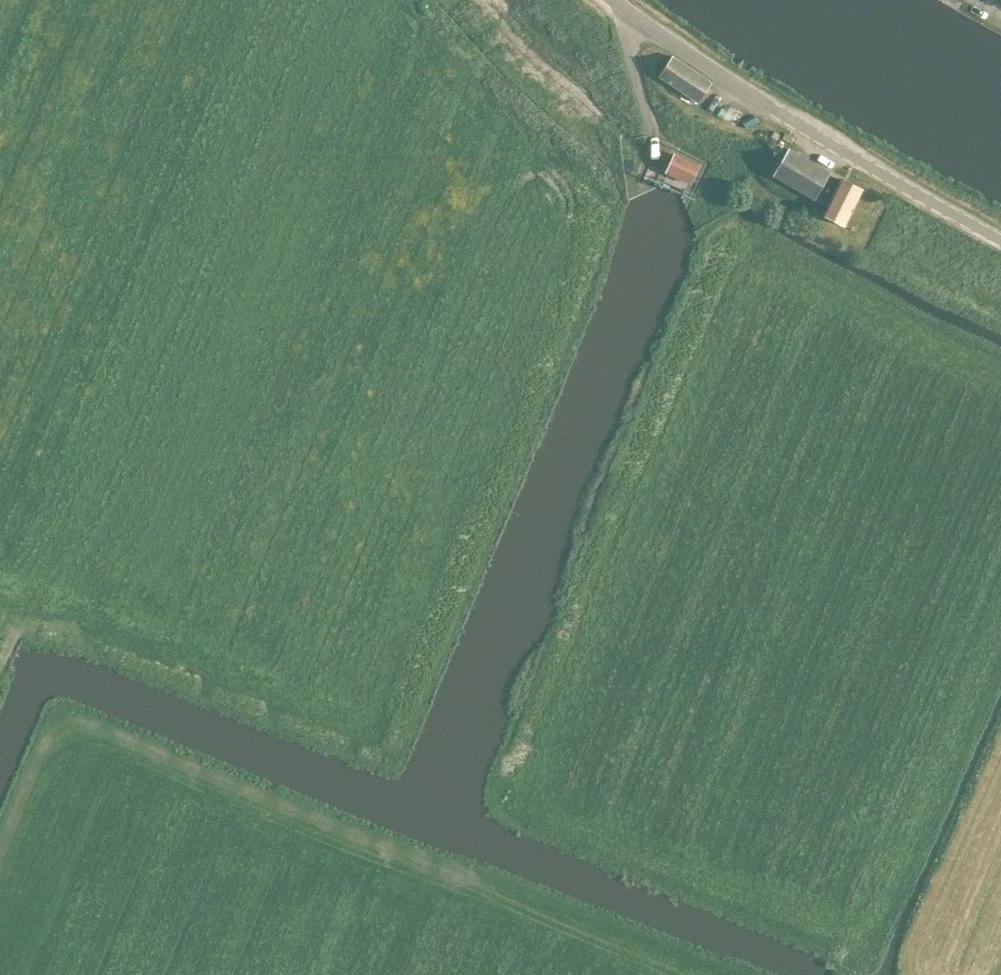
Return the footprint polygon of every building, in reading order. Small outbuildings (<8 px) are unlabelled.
[(699,103),(704,94),(711,83),(672,56),(659,76),(699,103)] [(844,226),(862,190),(829,174),(829,173),(789,149),(773,176),(814,200),(816,197),(828,203),(822,214),(844,226)] [(699,166),(674,154),(666,172),(691,184),(699,166)]
